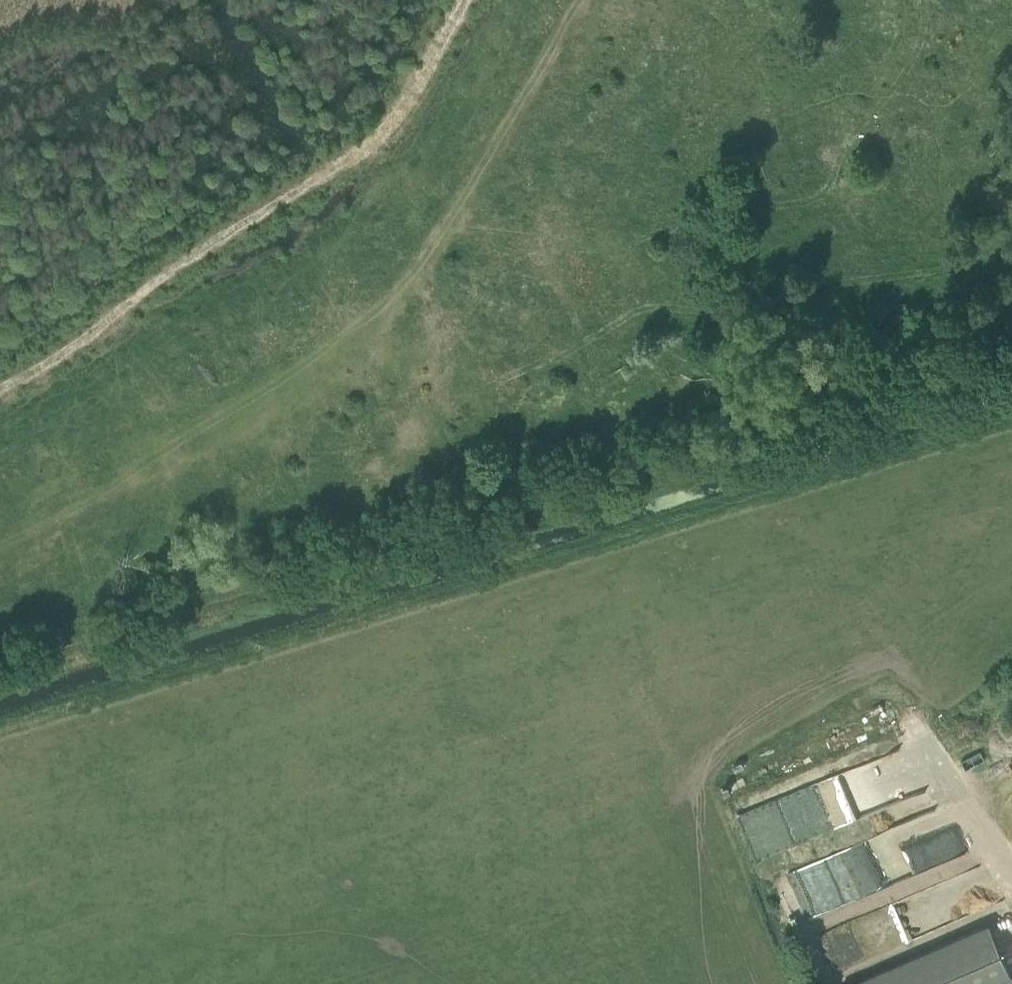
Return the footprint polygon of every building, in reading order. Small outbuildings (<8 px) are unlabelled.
[(927,869),(930,880),(955,872),(952,861),(927,869)] [(989,924),(970,933),(852,983),(1011,983),(1011,974),(989,924)]
